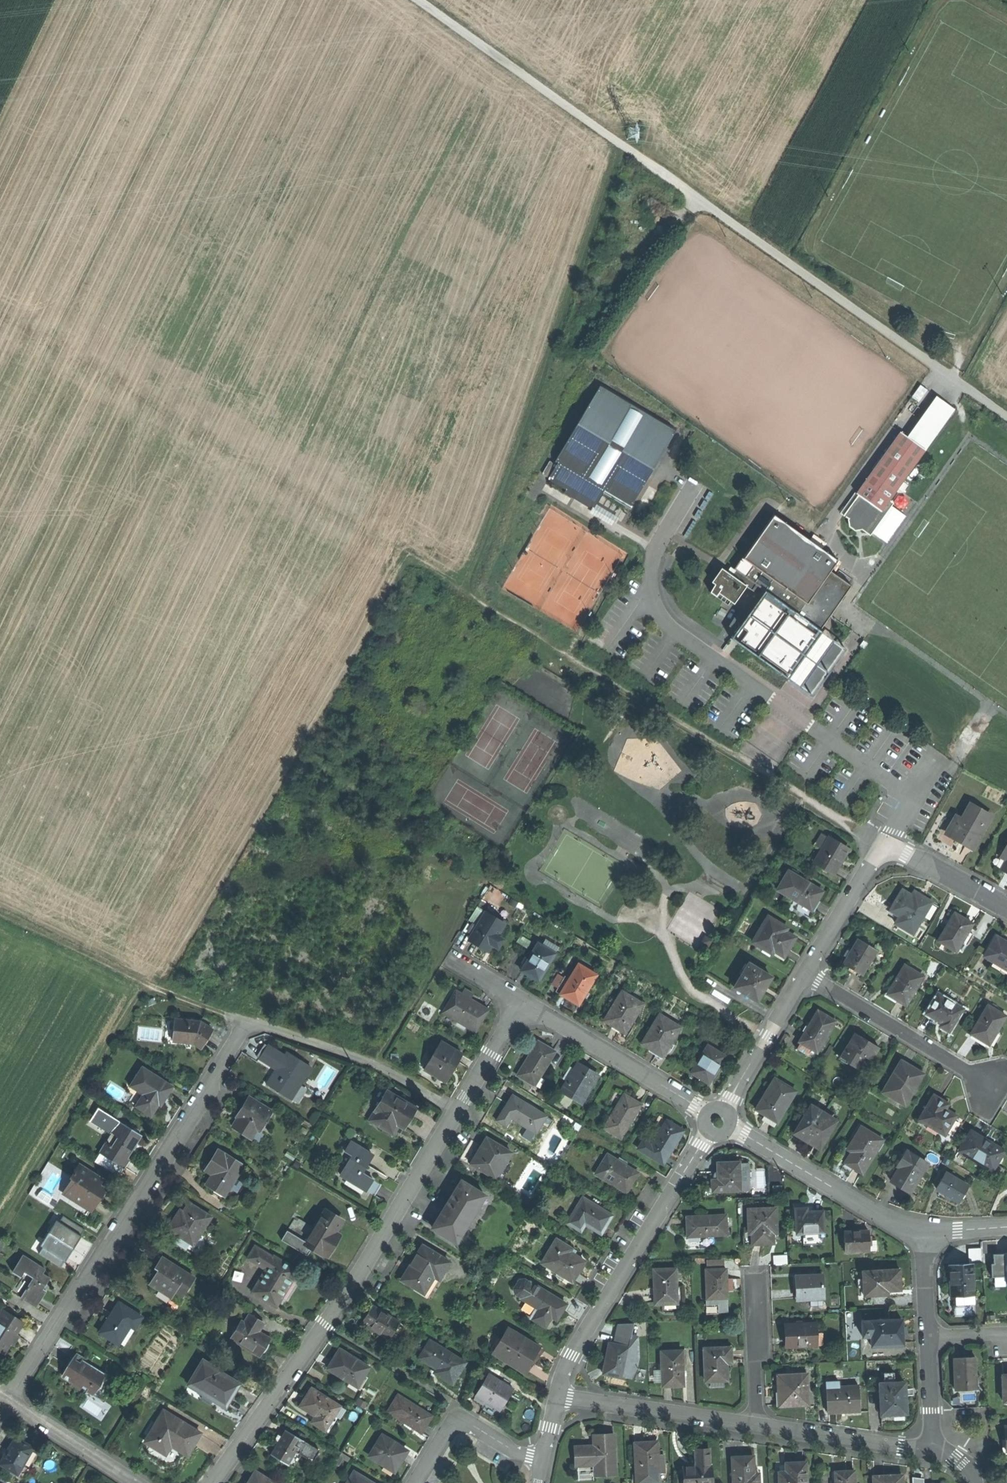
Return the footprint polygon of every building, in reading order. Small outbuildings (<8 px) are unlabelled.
[(913,396),(920,401),(929,388),(922,383),(913,396)] [(586,504),(589,505),(597,493),(625,510),(674,433),(598,385),(549,462),(552,464),(544,477),(560,487),(558,491),(567,497),(570,493),(586,504)] [(914,442),(926,450),(955,410),(942,401),(914,442)] [(890,500),(926,450),(914,442),(901,432),(857,492),(860,494),(844,515),(851,520),(850,525),(857,531),(860,527),(867,532),(890,500)] [(537,473),(544,477),(552,464),(549,462),(545,460),(537,473)] [(584,507),(586,504),(570,493),(567,497),(584,507)] [(894,503),(890,500),(867,532),(871,535),(894,503)] [(820,630),(823,631),(853,586),(832,571),(839,561),(772,516),(743,559),(754,567),(746,579),(765,592),(768,594),(820,630)] [(735,571),(746,579),(754,567),(743,559),(735,571)] [(747,587),(725,573),(710,595),(718,600),(720,596),(735,605),(747,587)] [(848,649),(823,631),(820,630),(789,676),(741,643),(748,634),(743,630),(768,594),(765,592),(733,640),(815,697),(848,649)] [(789,676),(820,630),(768,594),(743,630),(748,634),(741,643),(789,676)] [(961,843),(973,850),(992,817),(972,805),(963,821),(958,818),(948,835),(961,843)] [(815,845),(822,849),(829,838),(822,834),(815,845)] [(814,862),(834,874),(841,862),(848,850),(829,838),(822,849),(814,862)] [(789,871),(778,890),(813,910),(818,902),(824,892),(789,871)] [(896,924),(913,935),(932,903),(922,897),(920,901),(911,896),(902,891),(890,910),(901,916),(896,924)] [(471,917),(479,922),(485,912),(477,908),(471,917)] [(478,944),(488,951),(492,944),(498,935),(504,923),(485,912),(479,922),(477,927),(473,933),(469,939),(478,944)] [(938,942),(958,953),(963,944),(969,932),(974,923),(965,919),(957,914),(951,926),(948,925),(938,942)] [(770,916),(754,942),(774,954),(777,950),(786,956),(792,947),(797,938),(780,927),(782,923),(770,916)] [(468,931),(473,933),(477,927),(472,924),(468,931)] [(976,935),(969,932),(963,944),(969,947),(976,935)] [(504,938),(498,935),(492,944),(499,948),(504,938)] [(701,944),(707,948),(712,941),(705,937),(701,944)] [(986,958),(997,964),(994,969),(1006,976),(1006,944),(996,938),(986,958)] [(854,970),(862,976),(877,952),(858,939),(843,963),(854,970)] [(531,976),(539,981),(556,954),(538,943),(521,970),(531,976)] [(736,987),(759,1000),(765,989),(773,976),(750,963),(736,987)] [(570,979),(561,994),(570,999),(579,1005),(597,975),(579,964),(570,979)] [(898,982),(890,995),(900,1001),(908,1006),(926,977),(905,964),(895,980),(898,982)] [(556,991),(561,994),(570,979),(565,976),(556,991)] [(464,989),(461,994),(471,999),(474,995),(464,989)] [(442,1013),(475,1032),(488,1009),(479,1004),(471,999),(461,994),(455,990),(442,1013)] [(632,990),(629,996),(643,1004),(646,998),(632,990)] [(619,1028),(626,1032),(643,1004),(629,996),(624,993),(607,1022),(619,1028)] [(938,994),(927,1015),(933,1018),(942,1023),(940,1027),(950,1033),(964,1009),(938,994)] [(989,1044),(996,1031),(999,1033),(1006,1019),(1006,1016),(988,1006),(972,1035),(980,1039),(989,1044)] [(812,1049),(816,1052),(835,1021),(826,1015),(816,1009),(797,1041),(812,1049)] [(653,1049),(664,1055),(681,1026),(659,1014),(643,1043),(653,1049)] [(172,1018),(173,1039),(193,1039),(200,1045),(207,1035),(213,1027),(199,1018),(172,1018)] [(842,1058),(858,1067),(865,1056),(874,1062),(882,1049),(868,1040),(857,1033),(842,1058)] [(426,1067),(446,1080),(454,1066),(463,1052),(442,1040),(426,1067)] [(808,1055),(812,1049),(797,1041),(794,1046),(808,1055)] [(264,1049),(260,1056),(279,1067),(269,1083),(289,1095),(298,1080),(301,1082),(311,1063),(288,1050),(286,1053),(267,1042),(264,1049)] [(518,1075),(535,1085),(554,1051),(538,1042),(528,1059),(518,1075)] [(702,1077),(711,1082),(725,1056),(709,1046),(694,1073),(702,1077)] [(884,1091),(906,1104),(923,1074),(913,1068),(902,1061),(884,1091)] [(562,1090),(582,1102),(598,1075),(589,1070),(578,1063),(562,1090)] [(136,1106),(150,1114),(158,1101),(161,1103),(167,1094),(173,1084),(143,1065),(130,1084),(144,1093),(136,1106)] [(767,1116),(777,1122),(795,1091),(775,1079),(757,1110),(767,1116)] [(292,1097),(301,1082),(298,1080),(289,1095),(292,1097)] [(371,1119),(394,1132),(400,1123),(405,1126),(410,1118),(416,1107),(387,1090),(371,1119)] [(606,1126),(624,1137),(644,1105),(635,1099),(625,1094),(606,1126)] [(236,1126),(252,1135),(261,1121),(264,1123),(273,1108),(251,1095),(246,1103),(242,1110),(244,1112),(236,1126)] [(505,1106),(497,1121),(506,1126),(511,1117),(537,1132),(546,1116),(512,1095),(505,1106)] [(921,1121),(947,1136),(959,1115),(948,1109),(951,1105),(943,1100),(936,1096),(921,1121)] [(811,1142),(823,1150),(839,1121),(814,1106),(797,1134),(811,1142)] [(99,1152),(124,1168),(130,1158),(126,1156),(131,1148),(141,1134),(99,1107),(90,1120),(113,1135),(107,1144),(105,1142),(99,1152)] [(639,1148),(664,1163),(674,1146),(685,1129),(661,1115),(655,1125),(661,1129),(653,1143),(645,1139),(639,1148)] [(856,1168),(865,1173),(884,1141),(861,1127),(850,1145),(857,1148),(848,1163),(856,1168)] [(995,1173),(1006,1152),(1006,1151),(985,1139),(973,1132),(963,1149),(971,1154),(968,1158),(995,1173)] [(512,1151),(486,1136),(478,1149),(471,1162),(497,1177),(512,1151)] [(342,1174),(367,1190),(375,1177),(364,1171),(368,1164),(374,1154),(351,1140),(345,1149),(353,1155),(342,1174)] [(226,1153),(219,1149),(213,1158),(207,1169),(214,1173),(208,1182),(216,1187),(229,1195),(247,1163),(227,1151),(226,1153)] [(610,1182),(626,1192),(633,1181),(638,1171),(607,1152),(597,1170),(612,1179),(610,1182)] [(904,1188),(914,1193),(930,1163),(908,1152),(904,1160),(899,1158),(894,1167),(901,1171),(895,1183),(904,1188)] [(740,1161),(720,1161),(720,1169),(720,1178),(714,1178),(713,1178),(713,1189),(740,1189),(740,1186),(748,1186),(748,1163),(740,1163),(740,1161)] [(66,1191),(92,1208),(98,1198),(103,1191),(97,1187),(103,1178),(78,1162),(68,1178),(72,1180),(66,1191)] [(952,1196),(963,1202),(971,1186),(949,1174),(941,1190),(952,1196)] [(486,1192),(461,1178),(447,1203),(434,1225),(458,1239),(486,1192)] [(227,1198),(229,1195),(216,1187),(214,1190),(227,1198)] [(584,1195),(569,1220),(584,1228),(588,1221),(604,1231),(609,1222),(614,1213),(584,1195)] [(168,1227),(194,1243),(212,1214),(190,1201),(184,1211),(180,1218),(176,1215),(168,1227)] [(807,1208),(797,1209),(798,1233),(807,1233),(807,1237),(824,1236),(824,1231),(826,1231),(825,1211),(816,1212),(816,1208),(807,1208)] [(314,1229),(307,1241),(313,1245),(328,1254),(335,1244),(341,1234),(335,1230),(342,1219),(326,1209),(314,1229)] [(780,1209),(751,1209),(751,1229),(756,1229),(756,1244),(765,1244),(776,1243),(776,1232),(780,1232),(780,1209)] [(63,1266),(85,1228),(61,1214),(39,1253),(63,1266)] [(728,1214),(689,1215),(689,1224),(689,1235),(729,1233),(728,1214)] [(308,1253),(313,1245),(307,1241),(314,1229),(294,1217),(282,1237),(308,1253)] [(861,1232),(848,1233),(848,1251),(873,1251),(873,1232),(861,1232)] [(41,1236),(33,1248),(38,1251),(46,1239),(41,1236)] [(558,1238),(544,1261),(560,1271),(562,1269),(568,1273),(566,1276),(574,1280),(580,1270),(586,1259),(570,1250),(572,1246),(558,1238)] [(253,1290),(277,1304),(288,1285),(298,1268),(255,1243),(248,1256),(266,1266),(253,1290)] [(449,1261),(422,1245),(413,1260),(403,1277),(425,1290),(439,1266),(444,1269),(449,1261)] [(970,1247),(970,1261),(983,1261),(983,1247),(970,1247)] [(1006,1284),(1006,1251),(993,1252),(996,1285),(1006,1284)] [(21,1296),(37,1306),(43,1297),(47,1291),(43,1289),(51,1277),(43,1272),(45,1268),(23,1254),(12,1270),(22,1277),(25,1272),(36,1279),(29,1289),(26,1287),(21,1296)] [(195,1277),(160,1256),(154,1266),(159,1269),(156,1275),(151,1283),(174,1297),(177,1292),(184,1296),(195,1277)] [(975,1262),(952,1263),(952,1280),(953,1295),(976,1294),(975,1262)] [(729,1266),(708,1266),(708,1295),(711,1295),(711,1301),(729,1301),(729,1282),(729,1266)] [(678,1267),(654,1268),(655,1284),(655,1301),(679,1300),(678,1267)] [(903,1267),(863,1267),(863,1292),(890,1292),(890,1288),(903,1287),(903,1276),(903,1267)] [(834,1270),(826,1271),(826,1282),(834,1282),(834,1270)] [(799,1282),(799,1294),(826,1294),(826,1282),(826,1271),(799,1271),(799,1282)] [(516,1290),(523,1294),(532,1280),(525,1276),(520,1277),(516,1286),(516,1290)] [(553,1313),(560,1316),(564,1309),(568,1302),(532,1280),(523,1294),(538,1303),(536,1306),(552,1315),(553,1313)] [(143,1317),(119,1302),(113,1313),(109,1310),(107,1313),(105,1316),(107,1322),(100,1333),(119,1344),(120,1342),(130,1327),(135,1330),(143,1317)] [(400,1319),(373,1303),(368,1312),(363,1320),(391,1336),(398,1323),(400,1319)] [(547,1323),(552,1315),(536,1306),(532,1314),(547,1323)] [(4,1351),(10,1342),(13,1344),(16,1340),(18,1336),(14,1334),(22,1322),(3,1310),(0,1314),(0,1349),(4,1351)] [(241,1319),(231,1337),(261,1354),(266,1345),(270,1337),(259,1331),(265,1320),(251,1313),(246,1322),(241,1319)] [(903,1317),(862,1317),(862,1332),(870,1332),(870,1341),(903,1341),(903,1328),(903,1317)] [(788,1334),(788,1344),(826,1343),(826,1329),(818,1329),(818,1321),(788,1321),(788,1334)] [(638,1322),(621,1322),(616,1344),(610,1343),(604,1372),(618,1375),(633,1377),(641,1357),(641,1335),(636,1335),(635,1331),(638,1322)] [(404,1327),(398,1323),(391,1336),(397,1340),(404,1327)] [(494,1351),(525,1369),(531,1359),(537,1349),(525,1342),(528,1338),(508,1326),(494,1351)] [(126,1346),(135,1330),(130,1327),(120,1342),(126,1346)] [(444,1376),(452,1381),(465,1360),(431,1340),(422,1355),(438,1365),(434,1370),(444,1376)] [(734,1346),(706,1346),(707,1378),(719,1378),(729,1377),(728,1359),(734,1359),(734,1346)] [(686,1349),(663,1350),(664,1369),(656,1369),(657,1380),(665,1380),(665,1386),(676,1386),(687,1385),(686,1349)] [(333,1360),(328,1369),(351,1383),(354,1378),(362,1383),(371,1368),(362,1362),(359,1367),(353,1363),(355,1360),(339,1350),(333,1360)] [(70,1361),(65,1369),(78,1378),(73,1385),(81,1390),(84,1387),(88,1390),(93,1382),(98,1386),(105,1375),(82,1360),(85,1356),(77,1351),(70,1361)] [(980,1356),(956,1356),(956,1372),(956,1388),(980,1388),(980,1382),(980,1373),(980,1356)] [(204,1359),(191,1382),(206,1390),(202,1398),(211,1403),(214,1397),(227,1405),(233,1394),(240,1382),(220,1371),(222,1369),(204,1359)] [(886,1370),(886,1380),(896,1379),(896,1370),(886,1370)] [(514,1387),(490,1372),(474,1397),(486,1404),(489,1400),(501,1407),(507,1398),(514,1387)] [(810,1372),(780,1372),(780,1389),(780,1403),(811,1402),(810,1372)] [(842,1378),(828,1378),(828,1410),(845,1410),(860,1410),(860,1384),(842,1384),(842,1378)] [(882,1380),(882,1411),(908,1411),(908,1395),(908,1379),(896,1379),(886,1380),(882,1380)] [(341,1406),(311,1387),(305,1398),(300,1406),(315,1415),(311,1421),(326,1430),(341,1406)] [(389,1412),(423,1432),(428,1424),(434,1415),(399,1394),(389,1412)] [(161,1414),(145,1441),(164,1453),(170,1443),(187,1454),(193,1444),(200,1433),(173,1416),(170,1420),(161,1414)] [(319,1451),(285,1431),(277,1445),(270,1456),(294,1470),(302,1456),(312,1463),(319,1451)] [(605,1434),(596,1434),(596,1447),(576,1448),(577,1464),(597,1463),(597,1476),(617,1476),(616,1433),(605,1434)] [(35,1445),(15,1434),(7,1450),(0,1462),(20,1472),(35,1445)] [(383,1470),(390,1475),(398,1462),(406,1450),(398,1445),(400,1442),(394,1438),(392,1441),(382,1435),(370,1455),(386,1465),(383,1470)] [(646,1443),(635,1443),(635,1474),(661,1473),(660,1468),(667,1468),(667,1454),(658,1455),(658,1442),(646,1443)] [(697,1449),(698,1467),(691,1467),(686,1467),(686,1482),(715,1482),(715,1466),(711,1466),(711,1449),(697,1449)] [(734,1456),(735,1482),(762,1482),(762,1473),(757,1473),(756,1455),(743,1455),(734,1456)] [(783,1482),(810,1482),(809,1461),(797,1462),(787,1462),(787,1471),(782,1471),(783,1482)] [(837,1482),(858,1482),(858,1470),(847,1470),(837,1471),(837,1482)] [(255,1471),(249,1481),(248,1482),(274,1482),(255,1471)] [(356,1472),(353,1477),(349,1482),(373,1482),(356,1472)] [(661,1473),(635,1474),(636,1482),(652,1482),(661,1482),(661,1473)]
